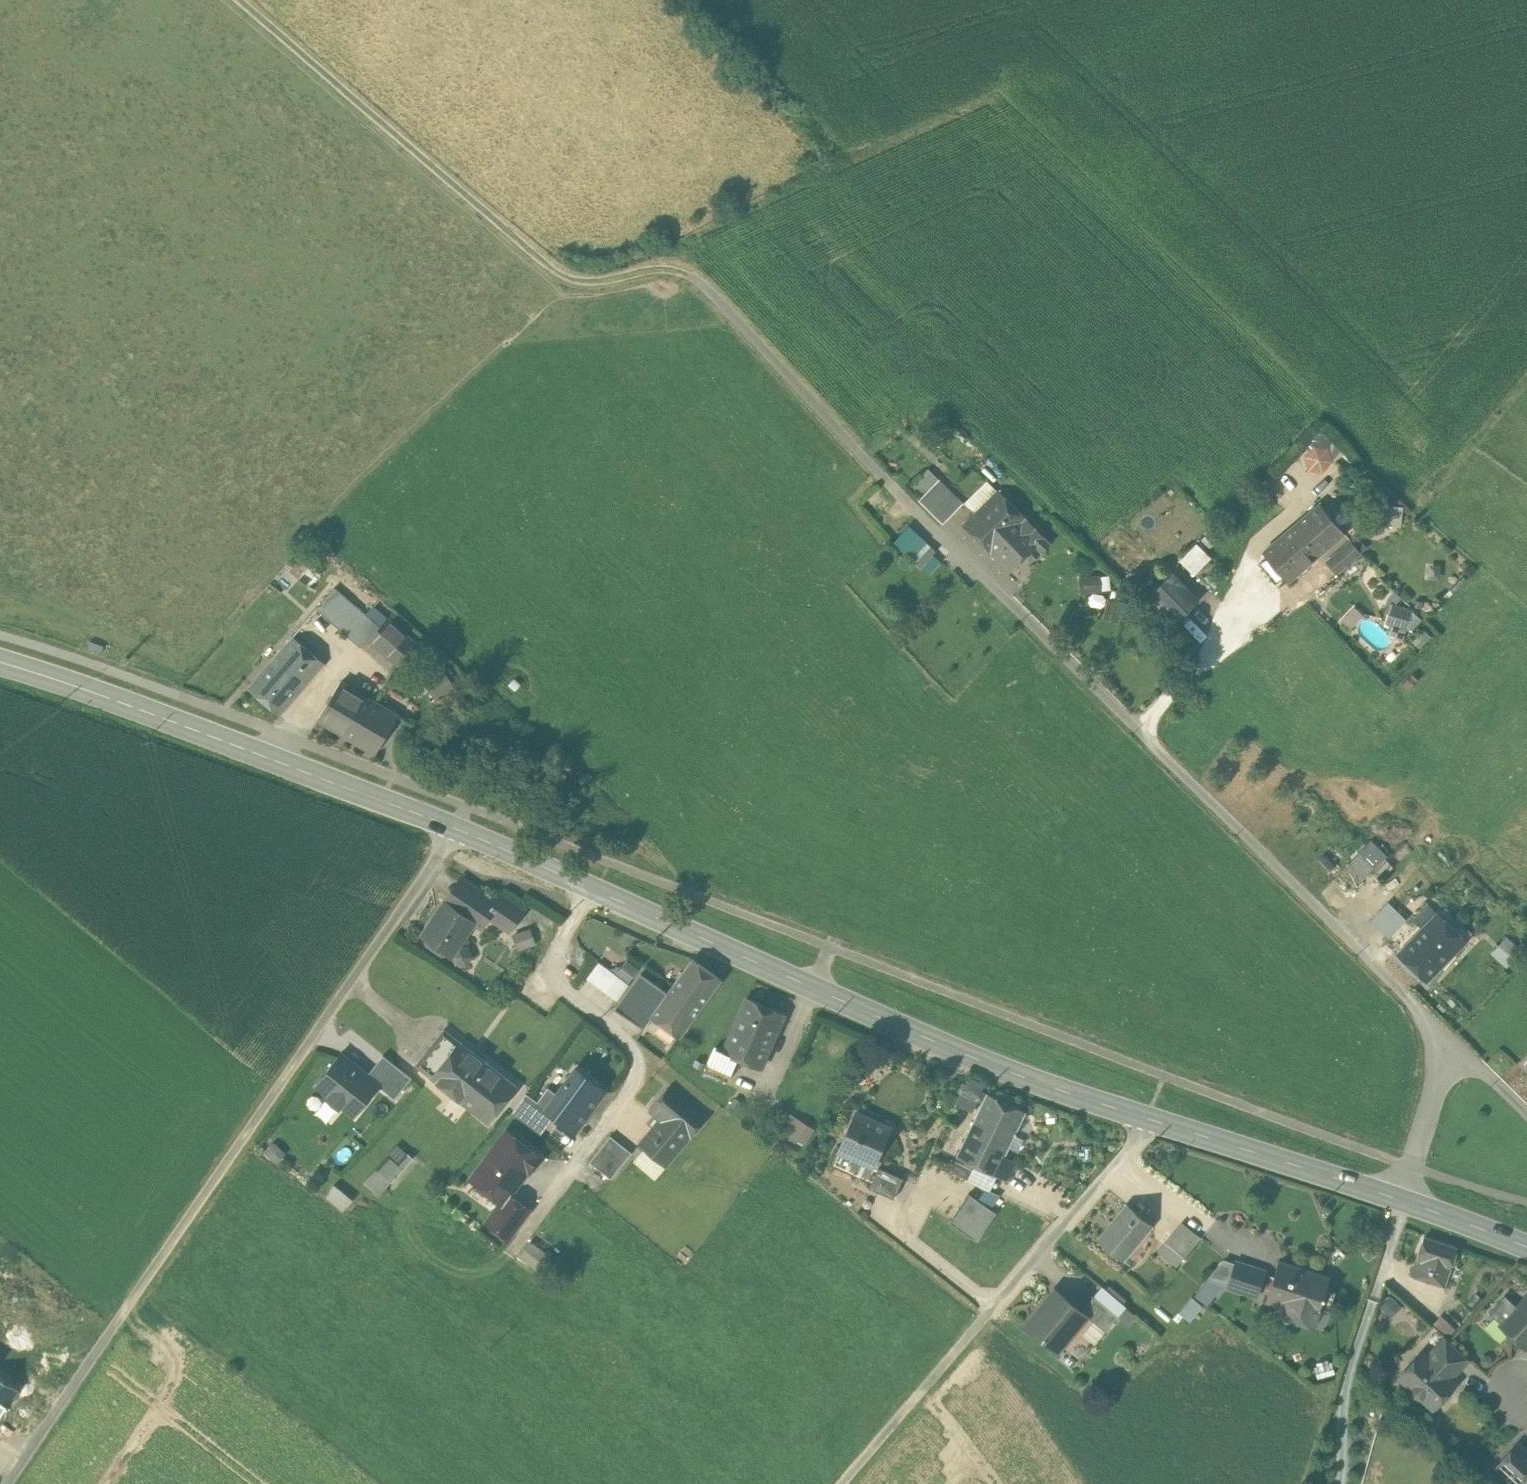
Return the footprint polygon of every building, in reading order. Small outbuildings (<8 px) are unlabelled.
[(1325,446),(1310,443),(1301,456),(1303,464),(1307,470),(1322,472),(1331,460),(1329,453),(1325,446)] [(964,502),(939,478),(918,499),(943,523),(964,502)] [(988,480),(965,503),(974,512),(997,490),(988,480)] [(974,512),(963,523),(993,554),(994,553),(1011,570),(1026,555),(1040,542),(1031,533),(1036,527),(998,489),(974,512)] [(1319,503),(1294,525),(1319,554),(1344,533),(1319,503)] [(1382,525),(1400,526),(1401,506),(1384,505),(1382,525)] [(919,568),(938,550),(912,524),(893,543),(919,568)] [(1294,525),(1262,552),(1287,581),(1319,554),(1294,525)] [(1040,542),(1026,555),(1031,561),(1051,542),(1036,527),(1031,533),(1040,542)] [(1350,540),(1326,562),(1335,573),(1360,552),(1350,540)] [(1193,574),(1210,557),(1196,542),(1178,560),(1193,574)] [(1175,619),(1196,599),(1172,574),(1151,594),(1152,595),(1175,619)] [(1100,592),(1099,576),(1079,577),(1080,593),(1100,592)] [(379,626),(335,587),(316,608),(361,647),(369,637),(379,626)] [(1141,606),(1164,629),(1175,619),(1152,595),(1141,606)] [(1101,617),(1117,622),(1123,602),(1108,597),(1101,617)] [(1407,630),(1413,609),(1389,603),(1383,623),(1407,630)] [(415,643),(386,618),(379,626),(369,637),(398,663),(415,643)] [(293,636),(248,687),(281,716),(326,664),(293,636)] [(444,669),(428,679),(439,696),(454,686),(444,669)] [(398,714),(341,681),(318,720),(374,753),(398,714)] [(1350,892),(1385,857),(1367,839),(1332,875),(1350,892)] [(462,878),(446,902),(458,910),(474,887),(462,878)] [(496,902),(474,887),(458,910),(474,921),(474,922),(481,927),(489,915),(510,929),(522,911),(501,895),(496,902)] [(1390,935),(1407,915),(1387,898),(1370,917),(1390,935)] [(446,902),(445,901),(423,934),(426,937),(428,943),(442,953),(448,952),(452,954),(474,922),(474,921),(458,910),(446,902)] [(1422,928),(1437,912),(1428,904),(1413,919),(1422,928)] [(1473,932),(1444,905),(1437,912),(1466,940),(1473,932)] [(1466,940),(1437,912),(1422,928),(1398,953),(1427,980),(1466,940)] [(530,925),(512,932),(518,948),(536,941),(530,925)] [(1509,966),(1523,949),(1505,934),(1491,951),(1509,966)] [(616,970),(598,958),(586,976),(617,996),(638,964),(625,956),(616,970)] [(718,978),(693,960),(675,984),(700,1003),(718,978)] [(663,991),(638,973),(614,1006),(638,1024),(663,991)] [(700,1003),(675,984),(657,1008),(682,1027),(700,1003)] [(784,1014),(746,997),(723,1049),(723,1051),(738,1058),(761,1068),(784,1014)] [(444,1028),(416,1064),(436,1081),(465,1045),(459,1040),(444,1028)] [(517,1086),(465,1045),(436,1081),(488,1122),(517,1086)] [(738,1058),(723,1051),(723,1049),(715,1046),(704,1070),(728,1081),(738,1058)] [(367,1074),(340,1052),(317,1083),(330,1094),(327,1097),(339,1107),(342,1103),(356,1115),(379,1085),(380,1084),(367,1074)] [(384,1054),(367,1074),(380,1084),(379,1085),(395,1097),(412,1077),(384,1054)] [(597,1083),(576,1068),(546,1108),(575,1130),(605,1090),(597,1083)] [(960,1082),(956,1105),(977,1108),(981,1086),(960,1082)] [(706,1118),(669,1086),(651,1107),(661,1116),(665,1111),(691,1134),(691,1135),(706,1118)] [(988,1092),(966,1138),(1003,1156),(1005,1152),(1025,1110),(988,1092)] [(893,1126),(857,1110),(839,1149),(875,1166),(893,1126)] [(661,1116),(639,1141),(665,1164),(691,1134),(665,1111),(661,1116)] [(779,1131),(804,1145),(815,1126),(790,1111),(779,1131)] [(633,1148),(612,1131),(591,1157),(612,1174),(633,1148)] [(511,1133),(491,1159),(488,1156),(471,1178),(502,1200),(504,1202),(510,1194),(528,1169),(529,1171),(541,1155),(511,1133)] [(1003,1156),(966,1138),(957,1156),(1005,1179),(1015,1157),(1005,1152),(1003,1156)] [(400,1146),(388,1159),(397,1166),(409,1153),(400,1146)] [(904,1177),(880,1166),(870,1187),(894,1198),(904,1177)] [(352,1199),(334,1184),(325,1194),(344,1210),(352,1199)] [(983,1186),(979,1198),(994,1203),(998,1191),(983,1186)] [(968,1192),(949,1221),(977,1240),(997,1212),(968,1192)] [(530,1209),(510,1194),(504,1202),(502,1200),(486,1222),(508,1238),(530,1209)] [(1129,1206),(1101,1240),(1098,1238),(1097,1239),(1123,1260),(1124,1259),(1121,1257),(1149,1223),(1152,1225),(1153,1224),(1127,1203),(1126,1204),(1129,1206)] [(1200,1237),(1182,1222),(1165,1241),(1184,1256),(1200,1237)] [(528,1238),(518,1255),(538,1266),(548,1248),(528,1238)] [(1459,1249),(1424,1238),(1412,1276),(1446,1287),(1459,1249)] [(1264,1270),(1236,1261),(1228,1286),(1256,1296),(1264,1270)] [(1310,1273),(1297,1269),(1297,1268),(1279,1262),(1267,1299),(1283,1305),(1281,1311),(1314,1322),(1328,1278),(1310,1272),(1310,1273)] [(1082,1309),(1056,1288),(1031,1319),(1028,1319),(1024,1325),(1024,1327),(1038,1339),(1041,1339),(1056,1352),(1087,1315),(1087,1314),(1082,1309)] [(1189,1319),(1203,1303),(1192,1293),(1178,1310),(1189,1319)] [(1118,1316),(1094,1295),(1082,1309),(1087,1314),(1087,1315),(1105,1331),(1118,1316)] [(1517,1307),(1505,1295),(1489,1312),(1501,1324),(1525,1346),(1526,1344),(1526,1296),(1517,1307)] [(1468,1357),(1446,1337),(1426,1357),(1449,1378),(1468,1357)] [(1426,1357),(1421,1353),(1400,1375),(1407,1381),(1407,1387),(1416,1395),(1422,1395),(1433,1406),(1454,1383),(1449,1378),(1426,1357)] [(6,1404),(5,1403),(15,1388),(17,1389),(18,1388),(0,1376),(0,1414),(6,1404)] [(1495,1466),(1515,1483),(1517,1483),(1526,1473),(1526,1452),(1517,1443),(1495,1466)]
